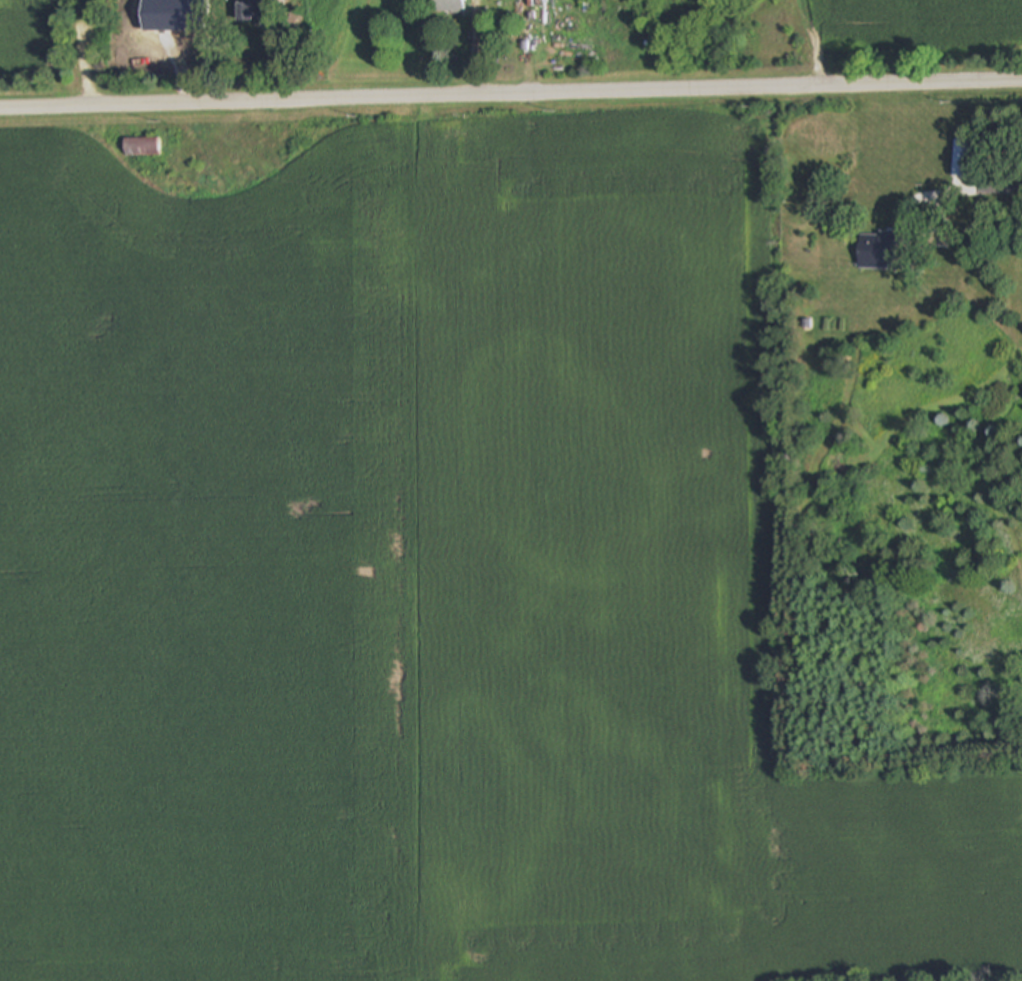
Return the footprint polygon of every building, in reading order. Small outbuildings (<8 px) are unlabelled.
[(431,13),(464,13),(464,0),(431,0),(431,13)] [(263,1),(236,1),(236,25),(263,25),(263,1)] [(187,33),(187,22),(179,21),(179,32),(187,33)] [(161,157),(161,139),(124,139),(124,157),(161,157)] [(972,140),(953,140),(952,177),(971,177),(972,140)] [(858,270),(898,270),(898,234),(858,233),(858,270)]
